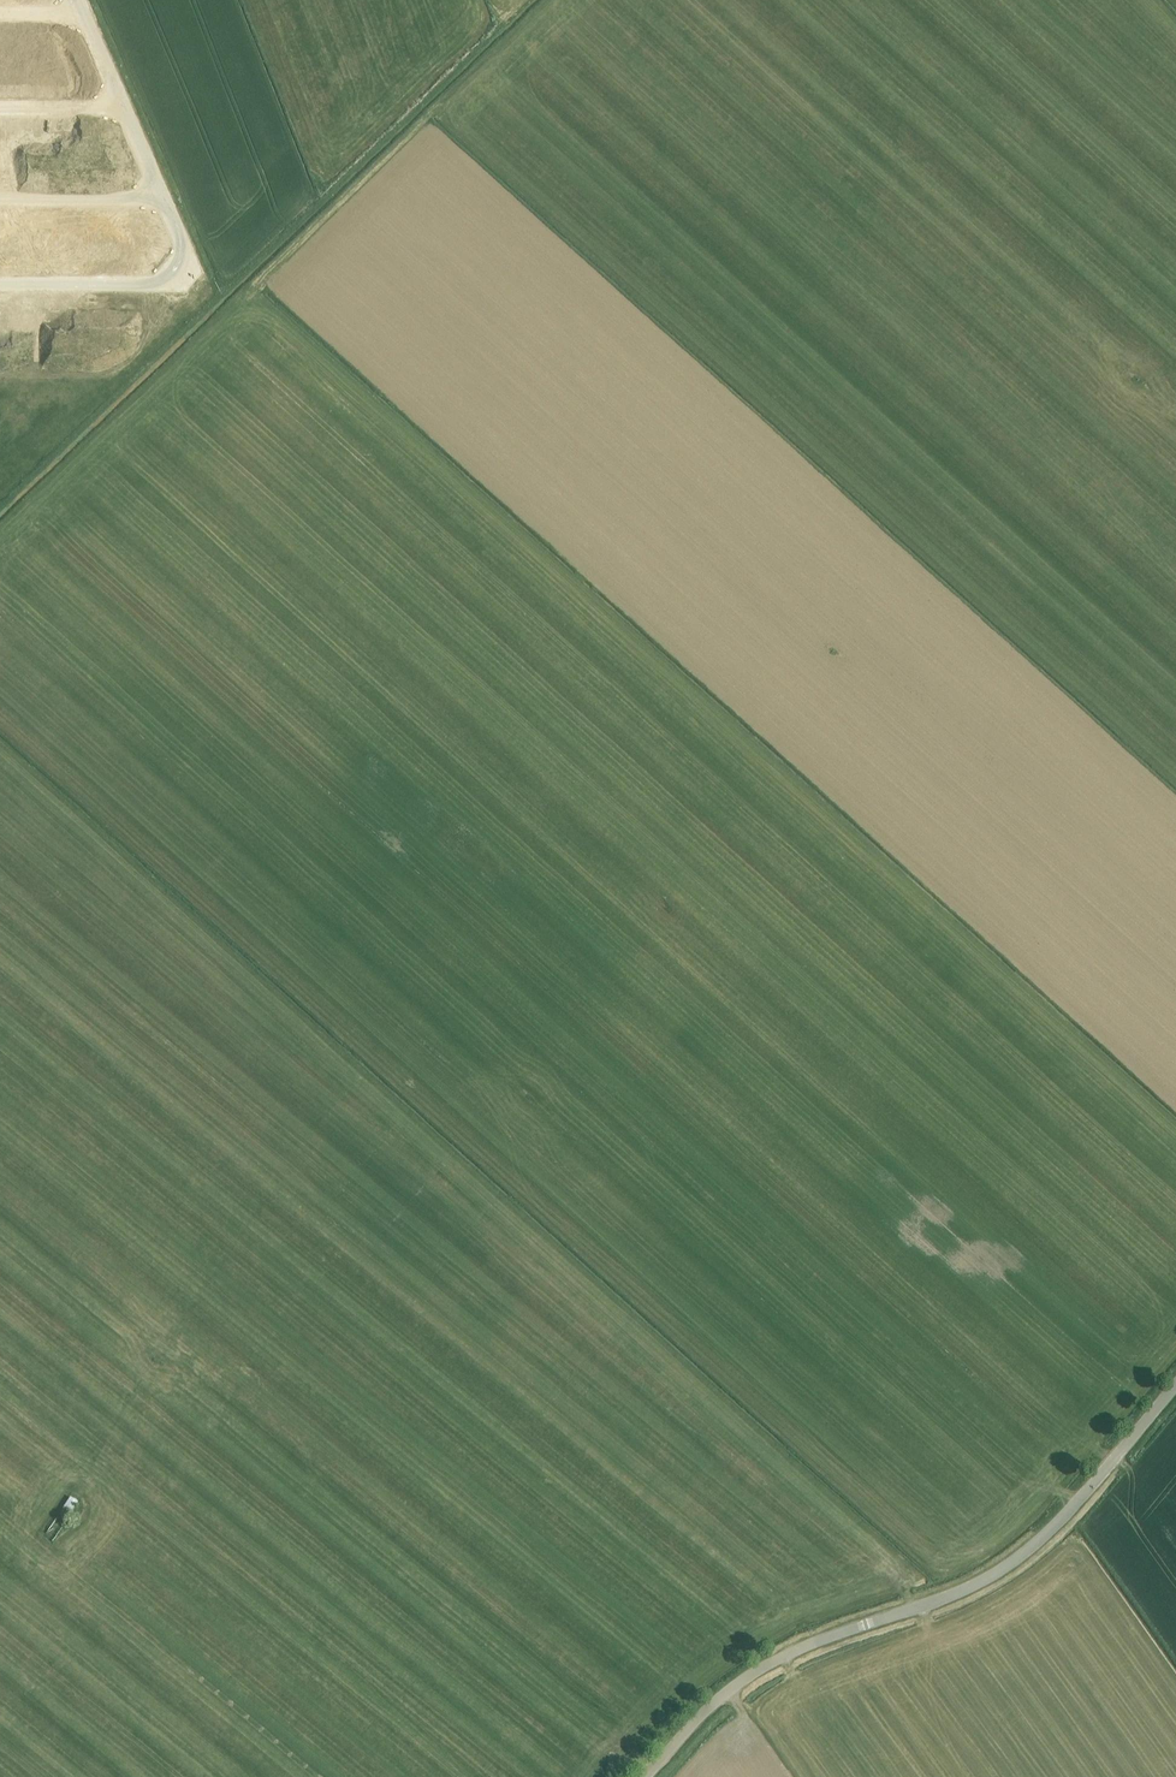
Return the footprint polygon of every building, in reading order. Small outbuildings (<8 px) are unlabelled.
[(75,1511),(79,1499),(70,1496),(66,1508),(75,1511)]
